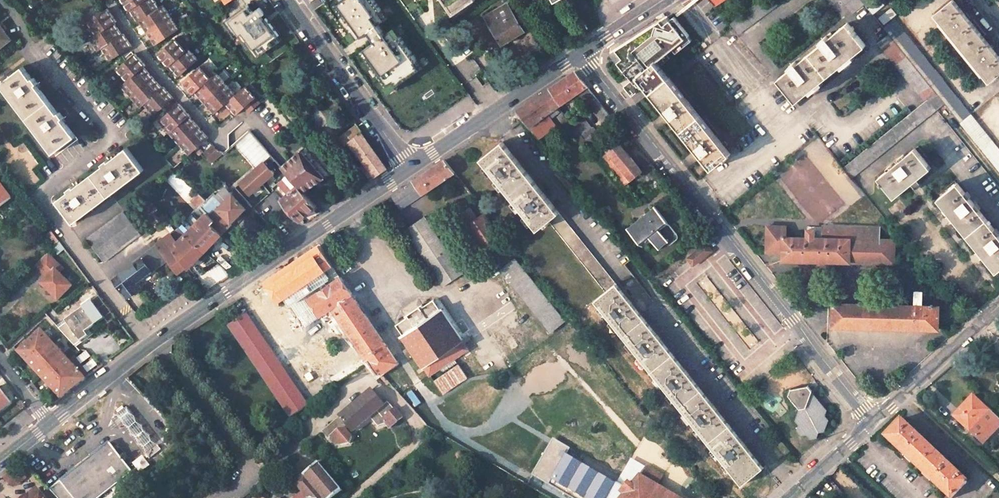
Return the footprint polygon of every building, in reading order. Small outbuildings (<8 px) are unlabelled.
[(130,11),(131,10),(130,10),(145,0),(123,0),(130,11)] [(160,8),(159,7),(155,0),(145,0),(130,10),(131,10),(138,22),(140,21),(139,21),(160,8)] [(342,4),(364,36),(386,20),(372,0),(347,0),(342,4)] [(455,11),(471,0),(448,0),(455,11)] [(730,25),(738,35),(780,4),(778,0),(763,0),(730,25)] [(851,15),(863,6),(858,0),(840,0),(851,15)] [(865,8),(875,0),(858,0),(863,6),(865,8)] [(935,15),(990,81),(998,73),(998,56),(953,0),(935,15)] [(883,8),(877,2),(867,10),(872,16),(883,8)] [(270,41),(279,35),(270,22),(267,24),(262,16),(264,14),(259,7),(252,12),(247,4),(235,13),(247,29),(239,35),(244,42),(248,39),(259,55),(274,45),(270,41)] [(505,5),(483,18),(502,44),(524,31),(517,19),(508,4),(505,5)] [(160,8),(139,21),(140,21),(148,33),(172,18),(171,16),(163,5),(160,8)] [(878,18),(883,24),(895,14),(890,8),(878,18)] [(108,9),(86,23),(87,25),(95,36),(95,37),(110,26),(114,23),(116,22),(108,9)] [(239,35),(247,29),(235,13),(224,21),(236,37),(239,35)] [(543,13),(532,20),(539,32),(550,24),(543,13)] [(523,15),(517,19),(524,31),(530,27),(523,15)] [(172,18),(148,33),(156,45),(180,30),(172,18)] [(959,123),(971,113),(893,18),(882,28),(888,36),(930,87),(959,123)] [(665,26),(662,22),(617,50),(624,59),(619,63),(630,77),(635,73),(653,94),(671,79),(658,64),(691,37),(677,19),(665,26)] [(103,48),(122,35),(123,35),(122,35),(114,23),(110,26),(95,37),(95,36),(91,39),(99,51),(103,49),(103,48)] [(381,24),(369,32),(377,43),(365,51),(388,85),(396,80),(399,84),(423,68),(397,30),(389,35),(381,24)] [(11,39),(0,25),(0,47),(11,39)] [(781,79),(798,101),(864,48),(846,26),(835,35),(833,33),(823,41),(825,43),(804,61),(802,58),(791,67),(793,69),(781,79)] [(122,35),(103,48),(103,49),(111,61),(132,47),(124,34),(122,35),(123,35),(122,35)] [(877,45),(919,96),(930,87),(888,36),(877,45)] [(178,37),(159,54),(169,66),(170,65),(189,49),(178,37)] [(248,39),(244,42),(255,58),(259,55),(248,39)] [(189,49),(170,65),(180,76),(199,59),(189,49)] [(126,83),(144,67),(146,66),(135,54),(116,71),(126,82),(126,83)] [(203,64),(194,72),(183,82),(194,93),(196,92),(195,92),(214,76),(213,76),(203,64)] [(2,83),(1,84),(53,153),(76,136),(62,119),(64,118),(60,112),(58,113),(37,85),(38,83),(34,77),(32,79),(23,67),(7,79),(6,77),(1,81),(2,83)] [(132,97),(154,78),(144,67),(126,83),(126,82),(122,85),(132,97)] [(577,95),(581,101),(586,103),(588,101),(603,122),(611,117),(595,97),(577,72),(570,76),(553,88),(548,91),(560,106),(577,95)] [(214,76),(195,92),(196,92),(205,103),(227,84),(226,83),(217,73),(213,76),(214,76)] [(145,104),(163,88),(162,88),(154,78),(132,97),(133,98),(141,107),(145,104)] [(671,79),(653,94),(667,112),(664,114),(671,122),(674,120),(696,149),(694,151),(700,159),(702,157),(713,170),(726,159),(727,161),(730,159),(729,157),(731,155),(671,79)] [(227,84),(205,103),(215,113),(226,103),(236,94),(227,84)] [(246,86),(236,94),(226,103),(237,115),(245,107),(250,113),(261,103),(246,86)] [(163,88),(145,104),(146,105),(155,115),(174,98),(164,87),(162,88),(163,88)] [(548,91),(517,112),(534,132),(539,138),(556,127),(548,114),(550,113),(553,117),(561,112),(558,107),(560,106),(548,91)] [(854,179),(937,112),(928,101),(845,168),(854,179)] [(179,104),(168,113),(166,115),(159,121),(170,133),(189,116),(190,116),(179,104)] [(584,136),(573,122),(565,113),(559,117),(578,141),(584,136)] [(998,172),(998,147),(971,113),(959,123),(998,172)] [(584,136),(594,148),(604,139),(595,128),(594,129),(582,115),(573,122),(584,136)] [(180,144),(199,127),(190,116),(189,116),(170,133),(171,134),(180,144)] [(357,125),(339,138),(345,146),(349,142),(363,132),(357,125)] [(209,138),(199,127),(180,144),(181,145),(190,155),(209,138)] [(363,132),(349,142),(366,164),(361,167),(370,180),(387,168),(363,132)] [(594,148),(594,149),(605,141),(604,139),(594,148)] [(504,141),(481,159),(541,231),(551,223),(563,213),(514,154),(504,141)] [(601,158),(623,185),(631,179),(640,172),(617,142),(608,150),(609,152),(601,158)] [(304,192),(333,171),(309,143),(282,167),(289,174),(298,185),(304,192)] [(212,163),(225,152),(217,150),(213,145),(204,154),(212,163)] [(69,191),(57,200),(74,223),(144,170),(127,147),(110,161),(108,159),(102,164),(104,165),(75,187),(74,185),(68,189),(69,191)] [(879,179),(882,183),(880,184),(882,187),(884,185),(895,199),(933,169),(916,149),(879,179)] [(444,161),(391,196),(400,210),(454,173),(444,161)] [(249,198),(275,176),(264,162),(238,185),(249,198)] [(289,174),(279,183),(289,194),(298,185),(289,174)] [(12,198),(0,183),(0,207),(12,198)] [(957,184),(939,199),(998,272),(998,271),(998,234),(957,184)] [(289,194),(282,200),(300,220),(316,206),(304,192),(298,185),(289,194)] [(207,202),(201,207),(206,213),(214,221),(211,224),(221,234),(222,233),(247,208),(232,194),(225,187),(217,197),(215,194),(207,202)] [(198,193),(191,200),(199,209),(201,207),(207,202),(198,193)] [(458,231),(465,242),(461,245),(465,252),(469,249),(474,257),(501,239),(485,214),(478,218),(471,207),(460,214),(468,225),(458,231)] [(654,207),(627,228),(639,243),(648,236),(658,249),(667,242),(657,229),(666,222),(654,207)] [(124,212),(87,239),(104,262),(140,234),(124,212)] [(206,213),(186,234),(203,252),(221,234),(211,224),(214,221),(206,213)] [(606,292),(619,282),(563,213),(551,223),(606,292)] [(423,218),(404,231),(442,288),(461,274),(423,218)] [(784,226),(766,225),(766,251),(782,251),(782,259),(893,262),(893,239),(822,237),(823,226),(807,226),(807,236),(784,235),(784,226)] [(52,231),(44,237),(53,248),(59,241),(52,231)] [(190,259),(196,255),(197,256),(203,252),(186,234),(177,243),(171,234),(157,244),(167,258),(177,271),(185,264),(186,266),(192,261),(190,259)] [(146,253),(145,253),(155,267),(167,258),(157,244),(154,246),(154,247),(153,247),(153,248),(153,249),(154,249),(148,253),(147,253),(146,252),(146,253)] [(703,244),(687,257),(693,264),(706,253),(703,251),(707,248),(703,244)] [(48,253),(36,265),(45,274),(48,271),(50,274),(42,283),(58,299),(72,285),(60,273),(64,268),(48,253)] [(142,258),(151,270),(155,267),(145,253),(140,256),(142,258)] [(114,279),(128,297),(139,289),(134,283),(151,270),(142,258),(114,279)] [(501,269),(523,297),(551,333),(566,322),(515,258),(501,269)] [(261,291),(280,318),(293,310),(284,297),(301,285),(291,270),(261,291)] [(398,362),(351,295),(353,294),(341,277),(309,298),(321,315),(332,308),(365,355),(369,360),(379,375),(398,362)] [(763,466),(619,282),(606,292),(595,301),(741,484),(763,466)] [(832,303),(832,326),(937,328),(938,305),(930,305),(930,304),(927,304),(926,305),(919,305),(919,291),(910,291),(910,305),(832,303)] [(59,328),(75,345),(89,334),(86,330),(106,316),(93,299),(77,311),(66,319),(67,322),(59,328)] [(440,368),(455,357),(466,349),(460,340),(462,339),(440,308),(439,309),(432,299),(422,307),(420,305),(404,316),(406,318),(397,325),(403,333),(401,335),(409,346),(402,351),(408,359),(415,355),(423,366),(425,365),(431,374),(440,368)] [(228,324),(287,418),(308,405),(248,311),(228,324)] [(86,379),(68,360),(44,333),(40,329),(18,351),(61,398),(86,379)] [(73,355),(68,360),(86,379),(91,375),(73,355)] [(354,363),(348,355),(327,370),(336,383),(369,360),(365,355),(354,363)] [(455,357),(440,368),(443,373),(435,379),(444,391),(468,376),(455,357)] [(835,419),(803,381),(787,394),(801,411),(792,418),(810,440),(835,419)] [(13,402),(0,385),(0,412),(13,402)] [(340,416),(348,425),(352,431),(370,417),(378,426),(386,424),(389,428),(402,418),(395,409),(392,412),(389,409),(391,408),(387,403),(383,406),(371,391),(340,416)] [(973,396),(954,417),(984,443),(998,427),(998,421),(973,396)] [(119,403),(108,413),(116,421),(127,412),(119,403)] [(116,421),(124,430),(135,421),(127,412),(116,421)] [(348,425),(340,416),(321,432),(324,435),(325,435),(328,438),(333,445),(337,445),(338,446),(347,444),(349,435),(344,429),(348,425)] [(950,497),(953,497),(968,482),(903,420),(886,438),(950,497)] [(132,439),(143,430),(135,421),(124,430),(132,439)] [(143,430),(132,439),(140,448),(151,438),(143,430)] [(145,453),(156,444),(151,438),(140,448),(145,453)] [(50,490),(57,497),(100,497),(133,472),(110,442),(50,490)] [(663,480),(669,469),(655,460),(638,487),(631,484),(622,497),(691,497),(663,480)] [(343,490),(323,467),(319,462),(297,482),(304,491),(297,497),(333,497),(343,490)] [(6,485),(14,486),(26,477),(16,465),(5,475),(1,478),(0,479),(1,481),(6,485)] [(615,497),(622,497),(631,484),(626,481),(615,497)] [(29,495),(24,497),(47,497),(39,487),(29,495)]
